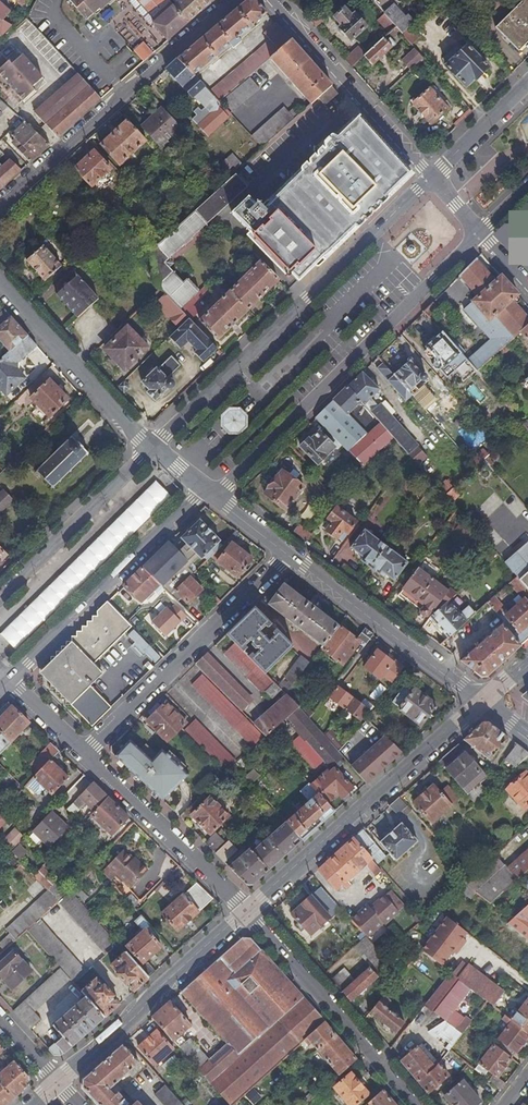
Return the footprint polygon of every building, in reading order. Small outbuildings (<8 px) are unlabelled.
[(90,0),(67,0),(85,21),(98,10),(99,12),(100,11),(90,0)] [(100,11),(112,1),(113,2),(115,0),(90,0),(100,11)] [(173,6),(168,0),(136,0),(156,21),(173,6)] [(173,6),(188,22),(213,0),(180,0),(173,6)] [(193,76),(229,46),(232,51),(240,43),(237,39),(267,14),(255,0),(249,0),(178,59),(193,76)] [(428,11),(440,0),(429,0),(423,6),(428,11)] [(519,50),(527,41),(527,0),(522,0),(495,26),(519,50)] [(1,36),(17,19),(12,14),(0,3),(0,34),(1,36)] [(21,7),(17,3),(12,14),(17,19),(22,8),(21,7)] [(410,27),(411,25),(393,5),(384,13),(385,14),(396,26),(397,28),(402,33),(410,27)] [(156,21),(153,24),(168,41),(188,22),(173,6),(156,21)] [(352,15),(344,6),(334,15),(342,24),(339,27),(350,40),(366,26),(355,13),(352,15)] [(325,16),(319,10),(309,20),(314,26),(325,16)] [(389,32),(394,28),(396,26),(385,14),(379,20),(389,32)] [(488,33),(479,23),(473,28),(482,38),(488,33)] [(218,104),(255,74),(255,71),(255,70),(259,67),(264,67),(272,60),(293,43),(276,24),(264,35),(270,42),(208,92),(218,104)] [(412,45),(420,38),(410,27),(402,33),(412,45)] [(150,42),(155,49),(165,42),(160,35),(150,42)] [(370,49),(366,53),(363,56),(371,64),(394,44),(389,38),(386,41),(383,38),(370,49)] [(370,49),(360,39),(351,47),(361,58),(363,56),(366,53),(370,49)] [(144,42),(135,50),(145,61),(151,55),(154,53),(144,42)] [(313,65),(293,43),(272,60),(311,104),(318,97),(331,85),(313,65)] [(488,68),(467,45),(445,65),(465,86),(474,78),(476,79),(488,68)] [(361,58),(351,47),(341,56),(351,67),(361,58)] [(411,69),(417,63),(423,57),(415,48),(403,60),(411,69)] [(145,61),(135,50),(134,51),(144,62),(145,61)] [(12,61),(0,71),(27,101),(39,91),(34,86),(44,77),(25,55),(14,64),(12,61)] [(191,120),(206,137),(229,117),(218,104),(208,92),(193,76),(178,59),(172,65),(167,70),(192,97),(193,96),(204,108),(200,112),(198,108),(193,112),(196,116),(191,120)] [(411,69),(407,72),(411,75),(420,67),(417,63),(411,69)] [(251,79),(222,104),(231,115),(260,91),(251,79)] [(331,85),(318,97),(325,105),(338,93),(331,85)] [(102,99),(90,86),(47,124),(59,138),(73,126),(102,99)] [(446,108),(427,87),(411,102),(430,123),(446,108)] [(9,105),(0,96),(0,116),(9,105)] [(297,117),(287,106),(250,140),(260,151),(297,117)] [(181,129),(164,110),(143,128),(160,147),(181,129)] [(251,196),(234,212),(252,231),(291,272),(299,281),(408,174),(389,153),(358,118),(338,137),(332,134),(328,138),(332,143),(264,210),(251,196)] [(52,145),(26,121),(9,138),(13,142),(16,140),(24,146),(18,152),(31,164),(38,157),(52,145)] [(146,143),(128,122),(101,146),(119,166),(146,143)] [(110,171),(94,153),(74,170),(91,189),(110,171)] [(233,154),(227,160),(236,169),(242,163),(233,154)] [(12,159),(3,167),(0,164),(0,191),(18,175),(23,170),(12,159)] [(63,173),(71,167),(66,161),(58,168),(63,173)] [(234,174),(224,163),(217,169),(227,181),(234,174)] [(194,211),(170,233),(148,254),(152,258),(160,286),(164,290),(181,308),(200,289),(189,277),(185,280),(172,265),(177,262),(172,256),(249,185),(237,171),(234,174),(227,181),(201,205),(194,211)] [(131,178),(126,172),(121,177),(126,182),(131,178)] [(194,211),(201,205),(196,199),(189,205),(194,211)] [(100,235),(104,240),(122,224),(118,219),(100,235)] [(92,251),(104,240),(100,235),(88,246),(92,251)] [(45,246),(29,259),(48,281),(63,267),(45,246)] [(527,323),(527,316),(512,298),(516,294),(505,281),(500,276),(495,279),(475,257),(458,275),(477,296),(464,307),(490,337),(465,359),(475,370),(496,352),(512,337),(519,332),(527,323)] [(279,279),(261,260),(231,290),(249,309),(279,279)] [(80,277),(60,295),(80,319),(101,301),(80,277)] [(197,300),(209,287),(206,284),(200,289),(181,308),(190,317),(202,305),(197,300)] [(181,308),(164,290),(154,299),(180,327),(190,317),(181,308)] [(249,309),(231,290),(201,319),(219,338),(249,309)] [(422,311),(425,314),(435,306),(431,301),(422,311)] [(10,351),(28,334),(6,308),(0,313),(0,340),(10,351)] [(219,346),(190,317),(180,327),(171,337),(181,348),(189,340),(198,349),(196,352),(204,361),(219,346)] [(519,332),(527,342),(527,323),(519,332)] [(459,352),(462,348),(445,328),(440,331),(443,334),(459,352)] [(130,330),(108,351),(126,370),(148,350),(130,330)] [(443,334),(440,331),(440,332),(424,344),(427,347),(425,349),(447,374),(454,369),(463,379),(475,370),(465,359),(459,352),(443,334)] [(8,393),(26,376),(20,369),(20,361),(37,345),(28,334),(10,351),(0,360),(0,384),(8,393)] [(512,337),(496,352),(500,356),(516,342),(512,337)] [(151,390),(148,392),(156,400),(168,389),(170,390),(173,390),(175,389),(177,387),(178,385),(178,383),(177,381),(175,379),(173,378),(171,378),(169,379),(168,378),(181,365),(173,356),(160,369),(158,368),(156,370),(153,372),(151,370),(141,379),(151,390)] [(410,361),(394,375),(408,391),(420,379),(422,380),(423,380),(425,379),(426,377),(426,375),(425,374),(423,373),(421,373),(410,361)] [(376,367),(405,401),(412,395),(408,391),(394,375),(382,362),(376,367)] [(516,378),(519,381),(524,377),(527,374),(527,370),(527,369),(526,368),(516,378)] [(378,421),(385,414),(378,406),(386,398),(362,371),(347,386),(367,408),(378,421)] [(31,397),(50,417),(56,410),(68,399),(49,380),(31,397)] [(131,386),(125,380),(118,387),(124,394),(130,389),(131,386)] [(476,404),(484,398),(473,383),(465,389),(476,404)] [(356,417),(367,408),(347,386),(333,400),(314,418),(323,427),(341,445),(362,466),(393,439),(392,437),(386,430),(373,441),(359,426),(361,423),(356,417)] [(510,401),(505,394),(500,399),(505,405),(510,401)] [(434,406),(425,397),(419,403),(434,421),(444,412),(437,404),(434,406)] [(220,424),(236,439),(255,419),(239,404),(220,424)] [(54,421),(61,414),(56,410),(50,417),(54,421)] [(378,421),(384,429),(394,420),(387,412),(385,414),(378,421)] [(402,428),(394,420),(384,429),(386,430),(392,437),(402,428)] [(341,445),(323,427),(310,440),(309,438),(300,446),(317,464),(334,447),(336,449),(341,445)] [(432,463),(402,428),(392,437),(393,439),(410,458),(416,465),(422,472),(432,463)] [(503,440),(498,434),(492,439),(494,440),(498,445),(503,440)] [(54,454),(44,463),(43,462),(42,463),(43,465),(38,469),(37,468),(36,469),(37,470),(37,471),(36,471),(36,472),(36,473),(37,473),(38,472),(51,486),(50,487),(52,488),(53,487),(54,488),(55,488),(55,487),(54,486),(59,481),(60,482),(62,481),(61,480),(70,471),(71,472),(72,471),(71,470),(80,461),(81,462),(82,462),(82,461),(82,460),(86,455),(87,456),(89,455),(88,455),(88,454),(88,453),(89,453),(88,452),(87,453),(83,450),(85,448),(77,440),(76,441),(72,438),(73,438),(74,437),(73,436),(72,436),(71,437),(70,437),(70,436),(69,436),(69,437),(69,438),(70,438),(65,443),(65,442),(64,442),(63,442),(63,443),(64,444),(55,453),(54,452),(52,453),(54,454)] [(218,455),(226,447),(217,439),(210,446),(218,455)] [(488,455),(483,450),(470,461),(471,462),(475,467),(483,460),(488,455)] [(483,460),(489,467),(492,464),(490,460),(492,458),(489,454),(488,455),(483,460)] [(416,465),(410,458),(400,470),(407,476),(416,465)] [(282,471),(263,494),(285,511),(295,498),(298,499),(301,496),(298,494),(303,487),(282,471)] [(458,494),(452,487),(443,495),(449,502),(458,494)] [(385,489),(363,518),(371,524),(393,495),(385,489)] [(13,503),(3,492),(2,493),(0,491),(0,515),(13,503)] [(326,530),(341,541),(356,521),(337,507),(325,521),(330,525),(326,530)] [(212,555),(218,549),(215,545),(219,543),(199,521),(180,538),(181,540),(174,548),(168,542),(123,586),(140,602),(152,591),(158,597),(165,590),(177,600),(181,596),(187,603),(203,589),(199,585),(193,579),(195,576),(197,575),(193,571),(191,572),(187,567),(199,557),(200,559),(203,557),(206,560),(212,555)] [(305,542),(310,535),(298,526),(293,533),(305,542)] [(386,546),(365,530),(351,549),(362,558),(361,560),(370,568),(386,546)] [(239,576),(252,559),(227,541),(218,549),(212,555),(239,576)] [(526,542),(503,563),(513,575),(527,592),(527,544),(526,542)] [(386,546),(370,568),(379,575),(381,572),(394,582),(408,563),(386,546)] [(450,600),(458,593),(451,588),(448,590),(420,569),(400,596),(428,617),(435,609),(438,611),(450,600)] [(513,575),(496,592),(499,595),(510,585),(522,598),(503,614),(517,630),(514,632),(502,620),(500,618),(499,624),(499,625),(519,646),(527,638),(527,629),(526,626),(527,624),(527,605),(526,602),(527,600),(527,592),(513,575)] [(193,579),(199,585),(202,583),(195,576),(193,579)] [(282,583),(266,604),(320,646),(336,624),(282,583)] [(215,594),(211,598),(217,605),(222,600),(215,594)] [(485,602),(496,615),(504,608),(492,595),(485,602)] [(473,614),(475,612),(467,604),(459,610),(450,600),(438,611),(430,619),(438,628),(436,630),(445,640),(473,614)] [(104,672),(95,663),(132,626),(107,602),(98,611),(98,616),(92,617),(92,621),(87,622),(87,626),(82,627),(82,631),(77,631),(76,636),(72,636),(72,642),(66,642),(66,646),(61,647),(61,651),(56,652),(55,658),(50,657),(50,662),(40,672),(42,675),(50,683),(50,689),(55,689),(55,695),(60,695),(60,700),(65,700),(65,705),(71,705),(91,726),(112,706),(92,685),(104,672)] [(488,622),(485,625),(488,628),(490,627),(500,618),(496,615),(485,602),(478,609),(488,622)] [(151,621),(166,635),(187,615),(175,604),(170,609),(167,606),(151,621)] [(252,655),(251,653),(246,657),(263,675),(291,647),(275,629),(271,633),(273,635),(267,641),(258,631),(264,625),(266,627),(270,624),(253,607),(239,620),(225,634),(233,643),(241,651),(245,647),(244,645),(249,640),(258,650),(252,655)] [(470,621),(479,630),(485,625),(488,622),(478,609),(475,612),(473,614),(476,617),(470,621)] [(340,663),(357,640),(336,624),(320,646),(319,647),(340,663)] [(499,625),(499,624),(460,659),(480,676),(487,675),(504,660),(519,646),(499,625)] [(132,628),(127,634),(155,662),(161,656),(132,628)] [(359,643),(362,645),(371,633),(364,628),(357,637),(361,640),(359,643)] [(268,698),(277,689),(263,675),(246,657),(241,651),(233,643),(223,653),(261,694),(263,692),(268,698)] [(389,681),(399,668),(376,649),(363,666),(379,678),(382,675),(389,681)] [(195,663),(241,711),(252,700),(206,652),(195,663)] [(283,695),(307,662),(299,656),(287,671),(290,673),(277,689),(279,691),(283,695)] [(191,683),(252,746),(263,736),(202,672),(191,683)] [(413,687),(412,688),(405,683),(391,701),(398,707),(397,708),(418,725),(435,704),(413,687)] [(338,687),(329,698),(344,710),(353,698),(347,694),(338,687)] [(276,694),(280,698),(254,724),(265,735),(282,719),(294,707),(283,695),(279,691),(276,694)] [(360,704),(353,698),(344,710),(360,722),(369,710),(360,704)] [(165,701),(147,718),(168,740),(181,728),(186,723),(165,701)] [(12,746),(33,727),(12,707),(0,719),(0,733),(11,744),(12,746)] [(331,764),(332,764),(341,756),(338,752),(323,737),(321,735),(306,719),(302,715),(294,707),(282,719),(298,735),(322,760),(328,767),(331,764)] [(306,719),(311,713),(307,709),(302,715),(306,719)] [(335,713),(327,724),(331,727),(339,717),(335,713)] [(339,717),(331,727),(336,731),(344,721),(339,717)] [(185,730),(225,772),(236,761),(196,720),(185,730)] [(482,723),(467,735),(486,757),(508,738),(494,728),(487,722),(482,723)] [(0,733),(0,755),(11,744),(0,733)] [(322,760),(298,735),(289,744),(312,769),(322,760)] [(384,737),(352,767),(367,783),(385,766),(399,753),(384,737)] [(140,751),(129,741),(115,757),(120,762),(163,803),(188,777),(162,751),(157,757),(146,746),(140,751)] [(59,751),(51,743),(26,767),(30,772),(33,776),(49,761),(59,751)] [(513,768),(527,755),(527,753),(518,745),(504,758),(513,768)] [(448,767),(470,792),(483,781),(491,774),(468,749),(448,767)] [(247,771),(259,760),(251,751),(239,763),(247,771)] [(48,796),(66,779),(49,761),(33,776),(31,778),(48,796)] [(303,775),(294,766),(283,776),(291,786),(303,775)] [(344,777),(335,768),(330,773),(326,770),(311,784),(328,802),(339,792),(347,800),(355,793),(360,789),(347,775),(344,777)] [(256,775),(252,771),(247,775),(251,779),(256,775)] [(521,775),(502,792),(520,812),(527,805),(527,783),(521,775)] [(266,786),(261,780),(256,785),(261,791),(266,786)] [(320,824),(336,810),(328,802),(311,784),(308,781),(298,792),(308,803),(287,821),(303,839),(320,824)] [(478,800),(490,789),(483,781),(470,792),(478,800)] [(450,783),(443,789),(436,782),(416,799),(434,820),(461,796),(450,783)] [(101,791),(93,783),(80,795),(85,801),(86,802),(92,808),(86,813),(88,816),(108,798),(101,791)] [(282,805),(270,792),(265,796),(277,809),(282,805)] [(20,800),(14,794),(1,807),(0,807),(0,819),(20,800)] [(79,794),(73,800),(79,807),(85,801),(80,795),(79,794)] [(264,794),(255,802),(264,812),(268,816),(277,809),(265,796),(264,794)] [(400,812),(410,803),(402,794),(392,803),(400,812)] [(210,834),(228,815),(209,796),(191,814),(210,834)] [(108,798),(88,816),(108,834),(128,816),(113,802),(108,798)] [(49,809),(30,827),(45,843),(64,825),(49,809)] [(366,825),(377,838),(395,823),(385,810),(366,825)] [(256,818),(260,823),(268,816),(264,812),(256,818)] [(303,839),(287,821),(254,851),(251,848),(230,867),(247,885),(252,885),(286,855),(303,839)] [(398,860),(419,841),(403,824),(382,842),(398,860)] [(355,836),(373,857),(383,848),(365,827),(355,836)] [(17,839),(9,830),(0,839),(0,842),(7,849),(17,839)] [(208,846),(220,835),(216,831),(204,843),(208,846)] [(225,840),(220,835),(208,846),(212,851),(225,840)] [(383,868),(373,857),(355,836),(325,862),(319,868),(336,888),(339,885),(340,886),(342,888),(343,887),(344,886),(347,888),(350,885),(346,880),(367,861),(377,872),(383,868)] [(238,850),(229,840),(215,853),(225,863),(238,850)] [(22,844),(14,852),(22,861),(30,853),(22,844)] [(500,849),(496,845),(489,851),(493,855),(500,849)] [(134,855),(132,857),(123,847),(108,862),(130,885),(147,868),(134,855)] [(461,884),(487,905),(523,872),(527,868),(527,849),(505,869),(493,855),(473,873),(461,884)] [(61,889),(37,864),(29,872),(43,887),(53,897),(61,889)] [(335,890),(336,888),(319,868),(317,869),(335,890)] [(196,882),(160,914),(175,931),(213,897),(196,882)] [(340,907),(322,886),(291,912),(311,934),(340,907)] [(53,897),(43,887),(39,891),(48,900),(49,901),(53,897)] [(52,898),(103,953),(116,942),(81,905),(65,887),(52,898)] [(389,892),(383,897),(398,913),(403,908),(389,892)] [(382,898),(396,914),(398,913),(383,897),(382,898)] [(434,908),(425,897),(416,905),(419,908),(425,916),(434,908)] [(382,922),(384,925),(396,914),(382,898),(370,908),(382,922)] [(350,919),(365,936),(382,922),(370,908),(367,905),(350,919)] [(510,922),(506,925),(525,940),(527,937),(527,906),(510,922)] [(1,926),(6,931),(11,937),(20,928),(29,919),(19,909),(1,926)] [(144,961),(138,966),(149,978),(157,971),(146,959),(161,946),(156,940),(160,937),(141,915),(137,919),(143,926),(135,934),(138,937),(130,945),(144,961)] [(55,965),(68,979),(72,983),(84,971),(33,917),(21,928),(51,961),(55,965)] [(464,942),(461,940),(465,935),(446,920),(421,951),(440,966),(451,952),(454,955),(464,942)] [(6,931),(0,936),(0,947),(11,937),(6,931)] [(381,955),(366,937),(324,973),(332,982),(340,992),(376,960),(381,955)] [(231,948),(183,991),(227,1043),(237,1055),(301,997),(251,938),(242,938),(231,948)] [(28,967),(10,947),(0,956),(0,970),(11,982),(28,967)] [(138,966),(126,952),(111,965),(118,972),(116,974),(126,985),(128,984),(134,991),(139,987),(149,978),(138,966)] [(384,969),(376,960),(340,992),(348,1001),(384,969)] [(51,961),(46,965),(50,970),(55,965),(51,961)] [(486,1002),(502,1014),(512,1001),(468,966),(467,967),(460,962),(451,974),(457,979),(486,1002)] [(68,979),(55,965),(50,970),(9,1007),(29,1029),(41,1019),(34,1010),(68,979)] [(451,974),(448,972),(436,988),(434,990),(427,998),(425,1001),(423,1004),(432,1011),(457,979),(451,974)] [(100,988),(94,981),(81,992),(84,996),(105,1018),(117,1006),(110,999),(111,998),(101,987),(100,988)] [(382,995),(369,1013),(395,1033),(403,1022),(385,1008),(391,1001),(382,995)] [(105,1018),(84,996),(55,1023),(61,1030),(58,1033),(61,1037),(47,1049),(53,1055),(61,1056),(105,1018)] [(237,1055),(209,1080),(231,1104),(238,1098),(304,1039),(322,1022),(310,1008),(301,997),(237,1055)] [(527,998),(510,1020),(527,1034),(527,999),(527,998)] [(167,1005),(153,1017),(209,1080),(237,1055),(227,1043),(208,1059),(190,1039),(187,1041),(181,1034),(191,1025),(170,1002),(167,1005)] [(446,1051),(448,1054),(451,1052),(453,1049),(469,1026),(471,1023),(457,1013),(450,1024),(446,1022),(432,1031),(438,1039),(443,1037),(451,1046),(446,1051)] [(510,1025),(494,1045),(508,1056),(513,1051),(515,1053),(527,1037),(527,1034),(510,1020),(505,1016),(503,1019),(510,1025)] [(310,1041),(318,1050),(335,1036),(327,1028),(322,1022),(304,1039),(307,1043),(310,1041)] [(157,1065),(175,1049),(158,1031),(140,1047),(157,1065)] [(343,1046),(335,1036),(318,1050),(338,1073),(355,1059),(343,1046)] [(83,1087),(93,1098),(99,1104),(128,1104),(114,1089),(111,1092),(108,1089),(138,1062),(123,1044),(84,1080),(83,1087)] [(493,1075),(488,1080),(500,1090),(506,1083),(498,1076),(511,1058),(508,1056),(494,1045),(474,1070),(483,1076),(488,1071),(493,1075)] [(418,1082),(434,1067),(416,1047),(400,1061),(418,1082)] [(455,1055),(453,1054),(451,1052),(448,1054),(443,1058),(449,1063),(455,1055)] [(0,1075),(0,1083),(14,1098),(23,1090),(29,1085),(29,1077),(16,1062),(9,1055),(3,1062),(8,1068),(0,1075)] [(427,1092),(447,1075),(438,1063),(434,1067),(418,1082),(423,1087),(427,1092)] [(281,1078),(277,1081),(279,1083),(288,1076),(283,1071),(279,1075),(281,1078)] [(348,1104),(353,1104),(367,1093),(349,1072),(332,1087),(348,1104)] [(480,1100),(462,1079),(443,1095),(452,1104),(474,1104),(480,1100)] [(14,1098),(0,1083),(0,1104),(6,1104),(14,1098)] [(165,1084),(154,1094),(164,1104),(184,1104),(165,1084)] [(364,1104),(394,1104),(390,1100),(381,1090),(364,1104)]
